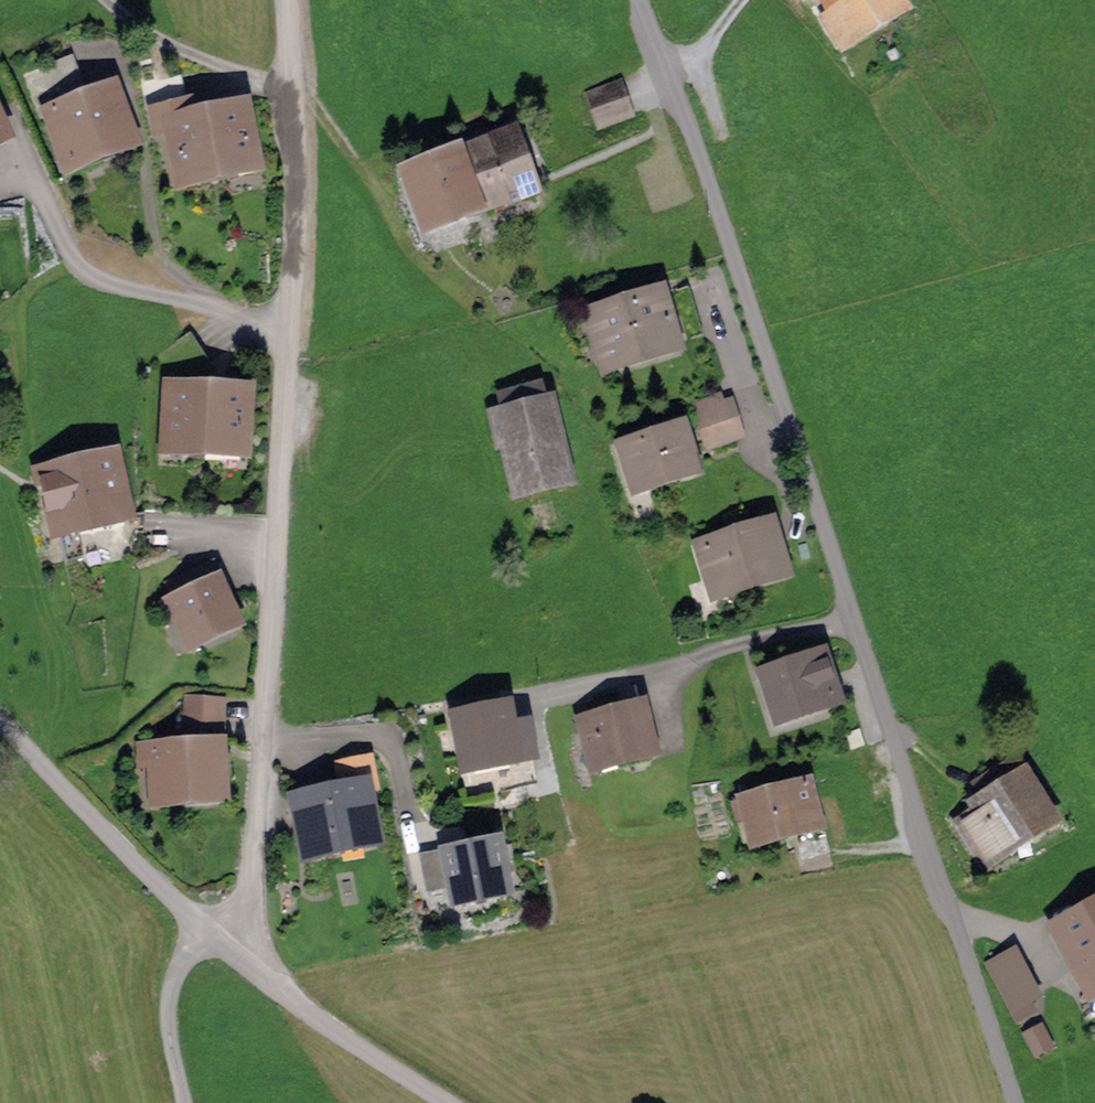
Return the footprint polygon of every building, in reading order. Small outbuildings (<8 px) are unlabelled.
[(842,4),(835,8),(840,15),(832,19),(844,38),(898,6),(894,0),(839,0),(842,4)] [(71,163),(131,141),(112,92),(87,101),(71,58),(23,76),(40,120),(53,115),(71,163)] [(618,85),(590,95),(601,126),(629,116),(618,85)] [(184,179),(219,171),(207,118),(191,121),(188,107),(156,113),(159,130),(173,127),(184,179)] [(243,110),(207,118),(219,171),(254,164),(243,110)] [(459,155),(407,174),(427,227),(488,205),(490,211),(508,204),(509,206),(533,197),(509,131),(457,150),(459,155)] [(688,289),(595,317),(610,364),(702,336),(688,289)] [(209,363),(199,348),(170,368),(180,383),(209,363)] [(503,411),(490,414),(496,436),(508,433),(511,447),(504,449),(514,492),(573,478),(554,399),(540,402),(536,387),(499,396),(503,411)] [(171,445),(206,447),(210,392),(174,390),(171,445)] [(246,394),(210,392),(206,447),(242,449),(246,394)] [(743,435),(733,405),(701,415),(711,445),(743,435)] [(692,468),(680,430),(626,447),(637,485),(692,468)] [(124,515),(112,461),(47,476),(59,530),(124,515)] [(768,528),(705,547),(718,590),(781,571),(768,528)] [(223,585),(213,564),(166,585),(175,605),(174,605),(191,642),(234,623),(218,587),(223,585)] [(823,659),(767,677),(780,718),(836,699),(823,659)] [(614,694),(580,703),(597,766),(651,752),(639,709),(620,714),(614,694)] [(220,704),(187,701),(185,734),(218,736),(220,704)] [(507,712),(458,721),(467,767),(515,758),(507,712)] [(156,751),(159,799),(220,796),(218,748),(156,751)] [(1053,820),(1016,761),(1003,769),(1002,767),(974,785),(984,801),(970,810),(971,811),(950,824),(954,831),(964,825),(986,861),(1053,820)] [(808,784),(732,804),(738,826),(749,823),(754,842),(798,830),(802,843),(825,837),(819,814),(816,814),(808,784)] [(362,791),(301,803),(310,851),(372,839),(362,791)] [(447,851),(420,856),(426,889),(453,884),(456,900),(506,891),(496,839),(468,845),(470,852),(448,856),(447,851)] [(1060,926),(1080,965),(1074,968),(1087,991),(1094,987),(1094,907),(1060,926)] [(1038,1000),(1014,954),(991,966),(1014,1011),(1038,1000)] [(1025,1031),(1035,1056),(1056,1048),(1046,1022),(1025,1031)]
